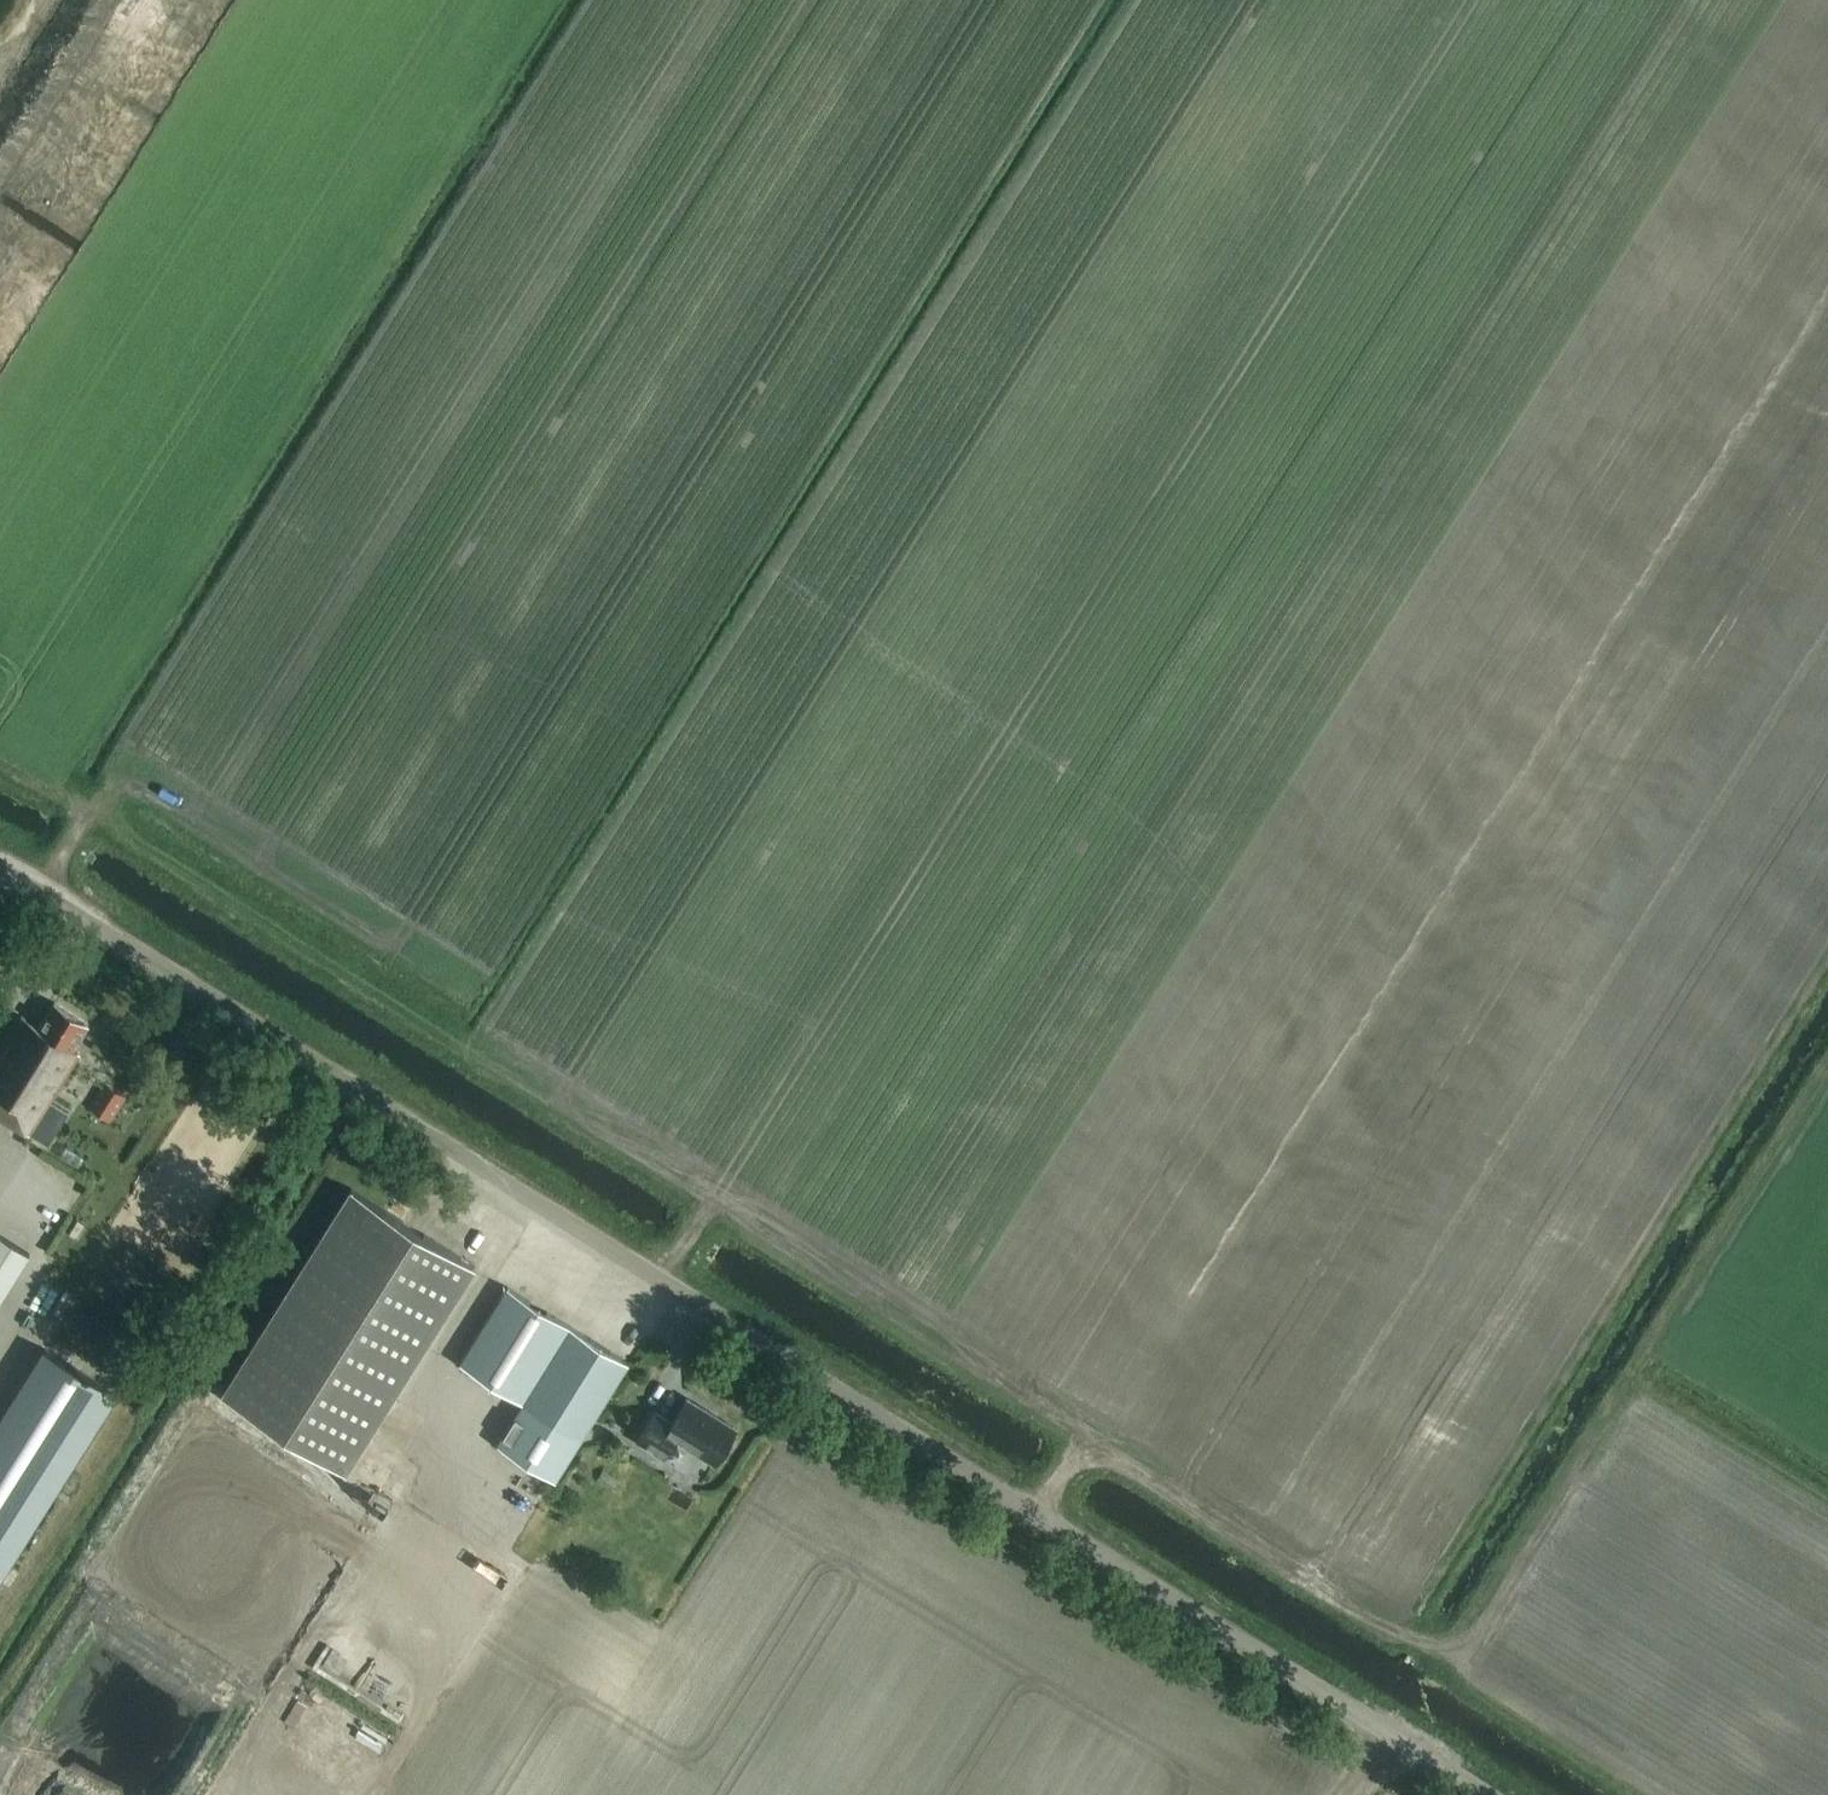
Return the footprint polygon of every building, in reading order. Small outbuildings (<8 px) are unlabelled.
[(22,946),(15,957),(23,962),(30,951),(22,946)] [(89,1024),(54,1003),(39,1028),(21,1017),(0,1051),(0,1117),(30,1135),(80,1054),(74,1048),(89,1024)] [(112,1120),(126,1098),(103,1084),(89,1107),(112,1120)] [(347,1474),(477,1270),(352,1191),(222,1394),(347,1474)] [(31,1256),(0,1237),(0,1305),(31,1256)] [(582,1440),(630,1364),(509,1289),(462,1364),(524,1403),(582,1440)] [(114,1392),(40,1346),(0,1411),(0,1575),(114,1392)] [(664,1458),(675,1439),(716,1464),(737,1430),(688,1400),(674,1423),(656,1413),(638,1442),(664,1458)] [(556,1481),(582,1440),(524,1403),(498,1444),(556,1481)] [(478,1434),(466,1456),(476,1462),(488,1439),(478,1434)] [(504,1482),(518,1458),(492,1443),(479,1467),(504,1482)]
